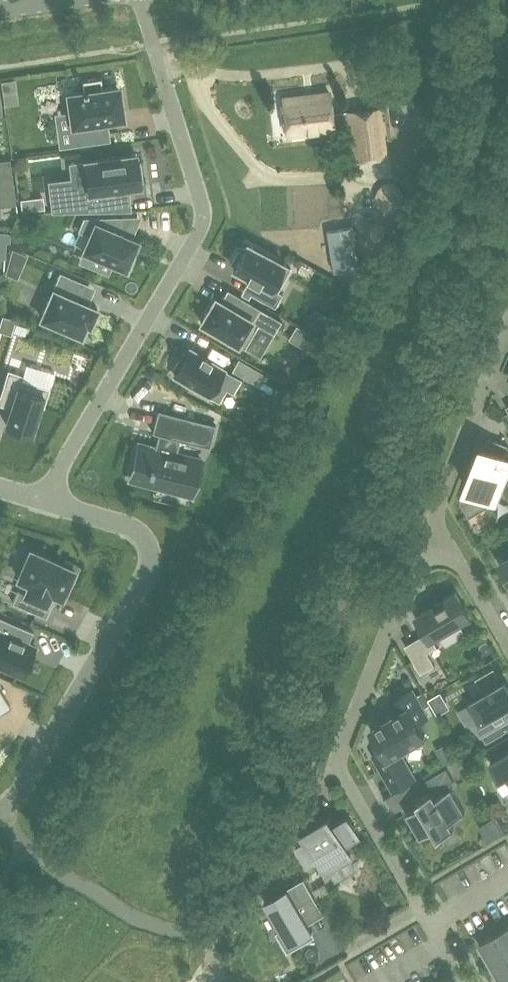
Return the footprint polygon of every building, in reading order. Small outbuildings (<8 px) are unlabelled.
[(68,92),(75,144),(100,141),(97,121),(121,117),(121,111),(123,111),(120,91),(118,92),(117,85),(103,88),(101,77),(82,79),(84,90),(68,92)] [(1,81),(3,93),(17,90),(15,78),(1,81)] [(385,154),(384,145),(379,108),(348,112),(349,115),(332,117),(329,92),(283,97),(288,135),(350,128),(354,157),(385,154)] [(50,195),(52,212),(114,210),(111,188),(141,185),(140,180),(143,180),(141,162),(138,162),(136,153),(85,160),(89,190),(50,195)] [(14,188),(10,159),(0,160),(0,190),(14,188)] [(378,204),(383,210),(391,211),(398,208),(403,201),(404,194),(400,187),(392,182),(381,183),(376,191),(376,198),(378,204)] [(20,199),(22,210),(34,208),(33,197),(20,199)] [(137,215),(84,217),(79,229),(90,234),(84,249),(113,262),(111,265),(128,272),(135,256),(131,254),(138,239),(128,236),(137,215)] [(371,234),(373,238),(378,239),(382,237),(384,233),(384,229),(381,226),(374,225),(371,227),(370,231),(371,234)] [(352,226),(327,230),(334,270),(359,266),(352,226)] [(256,282),(250,292),(275,306),(282,292),(278,290),(291,267),(247,243),(242,252),(238,250),(231,262),(235,264),(233,267),(247,275),(246,276),(256,282)] [(12,247),(10,256),(24,262),(27,254),(12,247)] [(88,283),(62,272),(43,318),(83,335),(88,323),(92,325),(99,308),(80,300),(88,283)] [(281,320),(238,295),(231,306),(215,297),(201,321),(244,347),(258,324),(274,333),(281,320)] [(0,323),(0,331),(11,334),(16,319),(3,315),(0,323)] [(16,323),(14,331),(25,334),(27,327),(16,323)] [(316,337),(297,325),(289,339),(308,350),(316,337)] [(171,367),(167,374),(168,379),(168,380),(211,407),(219,394),(225,398),(233,385),(203,367),(203,366),(197,362),(196,363),(183,355),(176,366),(171,367)] [(232,369),(260,386),(267,375),(238,358),(232,369)] [(25,373),(10,368),(2,394),(16,398),(8,423),(12,424),(11,428),(26,433),(27,429),(33,431),(41,404),(45,406),(51,386),(23,377),(25,373)] [(139,443),(130,478),(179,491),(184,472),(197,476),(201,459),(177,453),(181,439),(210,446),(216,423),(158,408),(152,431),(159,433),(156,447),(139,443)] [(496,498),(507,468),(507,444),(488,436),(484,446),(482,445),(461,501),(470,516),(489,505),(485,497),(486,494),(496,498)] [(23,579),(13,602),(41,614),(51,591),(62,596),(68,582),(72,584),(80,565),(65,559),(63,563),(30,548),(18,577),(23,579)] [(500,561),(507,575),(507,556),(500,561)] [(438,646),(432,637),(469,616),(456,592),(417,614),(428,632),(418,637),(422,644),(409,652),(421,672),(435,664),(428,652),(438,646)] [(23,675),(31,657),(32,657),(32,656),(31,656),(35,646),(12,636),(17,625),(19,625),(0,616),(0,665),(23,675)] [(506,679),(468,701),(483,726),(479,728),(487,741),(507,729),(507,726),(502,716),(507,712),(507,682),(506,679)] [(11,706),(0,688),(0,713),(11,706)] [(399,750),(425,734),(418,722),(428,716),(412,689),(392,701),(398,711),(372,727),(386,750),(375,756),(394,788),(415,776),(399,750)] [(491,762),(500,778),(505,775),(507,778),(507,752),(491,762)] [(420,837),(435,828),(438,834),(454,825),(450,819),(466,810),(465,809),(464,810),(452,788),(452,787),(451,786),(449,783),(454,780),(447,767),(426,779),(426,780),(427,780),(432,789),(417,798),(421,804),(406,813),(406,814),(407,814),(420,836),(419,836),(420,837)] [(328,814),(304,828),(310,838),(298,845),(309,865),(321,858),(327,868),(351,854),(344,842),(358,834),(347,815),(333,823),(328,814)] [(312,888),(319,902),(331,894),(325,882),(312,888)] [(292,894),(269,907),(285,935),(280,938),(292,959),(310,948),(307,943),(317,937),(292,894)] [(494,964),(507,956),(507,927),(481,942),(482,944),(483,944),(494,964)] [(505,981),(507,981),(507,956),(494,964),(505,981)]
